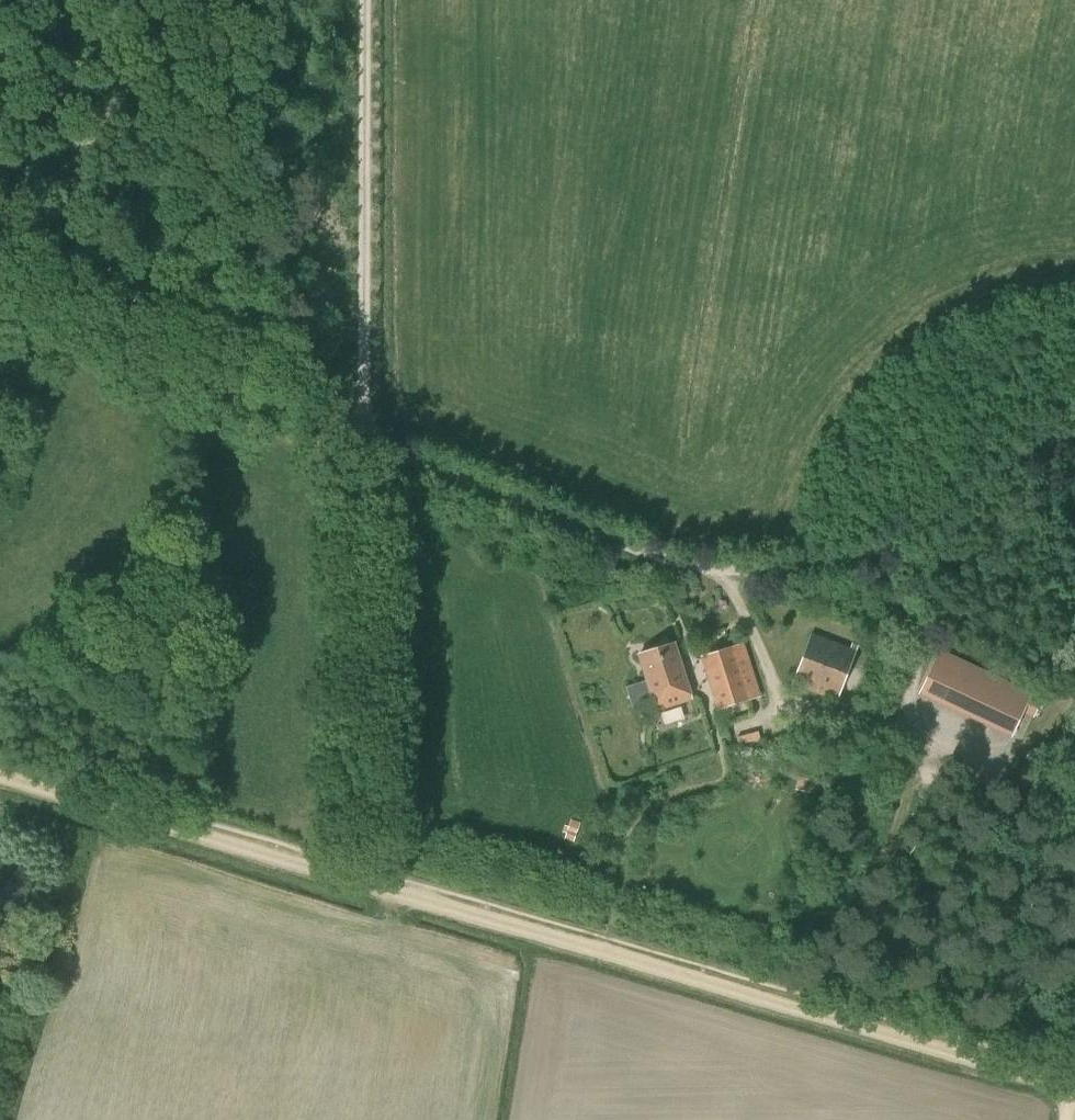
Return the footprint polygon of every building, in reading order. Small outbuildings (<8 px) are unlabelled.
[(811,633),(791,683),(836,702),(856,650),(811,633)] [(744,643),(724,649),(699,657),(717,711),(761,697),(744,643)] [(646,694),(652,713),(692,700),(674,644),(638,656),(650,693),(646,694)] [(920,695),(1009,737),(1020,712),(1033,718),(1041,702),(939,654),(920,695)] [(665,723),(682,719),(679,708),(662,712),(665,723)]
